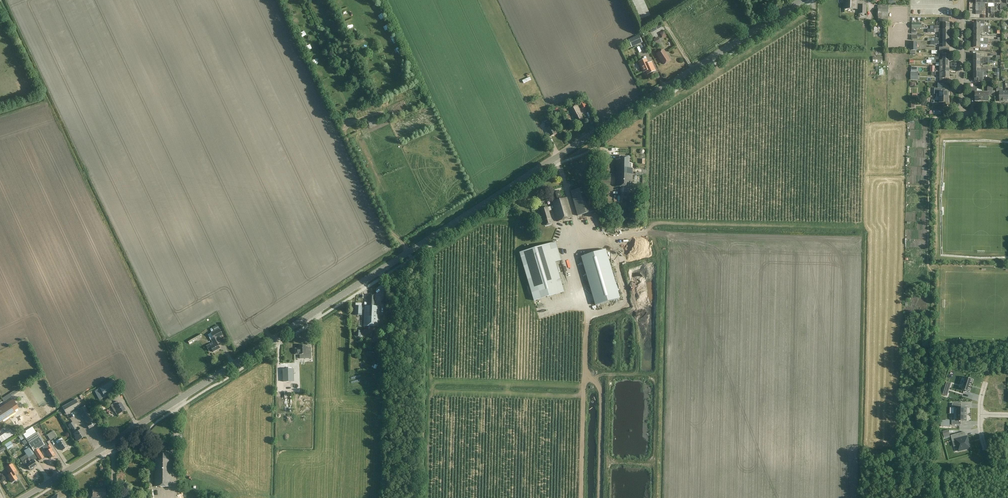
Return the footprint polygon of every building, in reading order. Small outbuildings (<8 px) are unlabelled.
[(644,0),(632,0),(641,20),(651,16),(644,0)] [(845,9),(858,9),(858,0),(845,0),(845,9)] [(994,12),(997,12),(997,4),(1001,4),(1000,8),(1004,8),(1004,0),(995,0),(994,12)] [(889,6),(878,6),(877,9),(879,9),(878,21),(888,21),(889,6)] [(935,26),(935,29),(950,29),(950,23),(949,23),(949,18),(940,18),(940,23),(943,23),(943,26),(935,26)] [(974,23),(974,29),(988,29),(988,27),(983,27),(983,24),(985,24),(985,20),(976,20),(976,23),(974,23)] [(651,30),(654,36),(659,32),(656,27),(651,30)] [(630,43),(640,37),(639,35),(628,40),(630,43)] [(640,37),(630,43),(632,47),(642,43),(640,37)] [(950,47),(950,41),(935,41),(935,44),(943,44),(943,47),(939,47),(939,51),(946,51),(946,47),(950,47)] [(671,60),(664,50),(656,54),(660,60),(661,59),(664,65),(671,60)] [(946,51),(939,51),(939,57),(935,57),(935,58),(929,58),(929,60),(932,60),(950,60),(950,54),(946,54),(946,51)] [(655,71),(651,63),(648,64),(646,59),(639,62),(644,72),(646,71),(648,74),(651,73),(652,74),(655,72),(654,71),(655,71)] [(950,72),(935,72),(935,75),(939,75),(939,78),(940,78),(940,81),(948,82),(948,78),(950,78),(950,72)] [(974,72),(973,79),(974,79),(974,81),(983,81),(983,79),(983,75),(988,75),(988,73),(974,72)] [(982,101),(982,92),(977,92),(977,87),(972,87),(972,95),(975,95),(975,101),(982,101)] [(988,92),(982,92),(982,101),(989,101),(989,95),(993,95),(993,87),(988,87),(988,92)] [(938,97),(950,97),(950,92),(944,92),(944,88),(935,88),(935,92),(938,92),(938,94),(938,97)] [(1006,101),(1006,91),(1003,91),(1003,89),(997,89),(997,100),(1000,99),(1000,101),(1006,101)] [(950,103),(950,97),(938,97),(938,98),(940,98),(940,101),(935,100),(935,110),(943,110),(944,103),(950,103)] [(579,110),(577,105),(569,109),(572,115),(572,114),(577,123),(583,119),(579,110)] [(377,124),(374,118),(367,121),(370,127),(377,124)] [(552,126),(550,120),(544,123),(547,128),(546,129),(548,133),(549,133),(551,136),(557,134),(553,126),(552,126)] [(616,174),(632,175),(633,168),(631,168),(631,163),(629,163),(629,157),(620,157),(620,160),(616,160),(616,174)] [(632,175),(616,174),(616,187),(632,187),(632,183),(634,183),(634,181),(632,181),(632,175),(635,175),(632,175)] [(594,211),(587,187),(571,191),(578,216),(594,211)] [(561,199),(559,191),(551,193),(553,198),(552,198),(553,202),(552,202),(558,222),(572,217),(567,198),(561,199)] [(551,219),(549,214),(549,212),(547,207),(540,209),(544,221),(551,219)] [(561,261),(556,242),(519,253),(534,301),(564,292),(556,262),(561,261)] [(605,250),(581,258),(595,305),(619,298),(605,250)] [(376,296),(368,295),(367,306),(365,306),(364,326),(369,326),(368,329),(372,329),(372,326),(380,327),(381,307),(375,307),(376,296)] [(223,336),(220,329),(211,333),(208,334),(212,343),(206,346),(209,351),(212,350),(213,352),(220,349),(218,344),(219,343),(220,343),(218,339),(223,336)] [(306,348),(306,346),(300,346),(300,349),(295,349),(295,355),(299,354),(299,359),(311,359),(311,348),(306,348)] [(293,369),(283,369),(283,382),(293,381),(293,369)] [(966,376),(962,389),(970,391),(973,379),(966,376)] [(117,391),(113,382),(86,396),(91,405),(117,391)] [(12,400),(1,408),(2,409),(0,410),(0,422),(15,412),(15,411),(18,409),(12,400)] [(80,407),(76,400),(62,407),(66,414),(75,409),(76,411),(77,410),(80,414),(81,413),(87,424),(86,424),(89,429),(97,425),(94,421),(93,421),(85,406),(79,409),(78,407),(80,407)] [(119,405),(117,402),(110,406),(114,412),(115,411),(117,415),(125,410),(121,404),(119,405)] [(106,410),(103,404),(95,408),(98,413),(106,410)] [(952,404),(952,408),(954,408),(954,414),(967,415),(967,408),(961,408),(961,404),(952,404)] [(952,421),(952,425),(961,425),(961,421),(967,421),(967,415),(954,414),(954,421),(952,421)] [(78,431),(72,422),(68,425),(70,428),(71,428),(73,431),(74,434),(76,437),(75,438),(77,441),(85,436),(80,430),(78,431)] [(33,426),(26,431),(30,436),(36,431),(33,426)] [(57,436),(53,431),(47,435),(50,440),(57,436)] [(34,452),(39,460),(44,457),(38,449),(44,445),(36,432),(25,440),(34,452)] [(970,448),(967,437),(962,438),(961,433),(951,436),(952,441),(956,440),(959,451),(970,448)] [(68,447),(63,440),(57,445),(58,447),(60,446),(62,451),(68,447)] [(52,448),(50,445),(47,447),(49,450),(46,452),(50,459),(55,456),(51,449),(52,448)] [(35,457),(30,448),(26,450),(31,456),(29,458),(27,455),(20,459),(22,462),(25,466),(26,465),(30,470),(37,466),(32,459),(35,457)] [(155,467),(155,487),(171,487),(172,459),(169,459),(169,452),(163,452),(162,451),(160,451),(159,452),(158,459),(156,459),(156,467),(155,467)] [(18,473),(12,464),(5,468),(7,472),(8,472),(10,474),(7,476),(10,480),(9,480),(11,482),(12,483),(17,479),(15,475),(18,473)]
